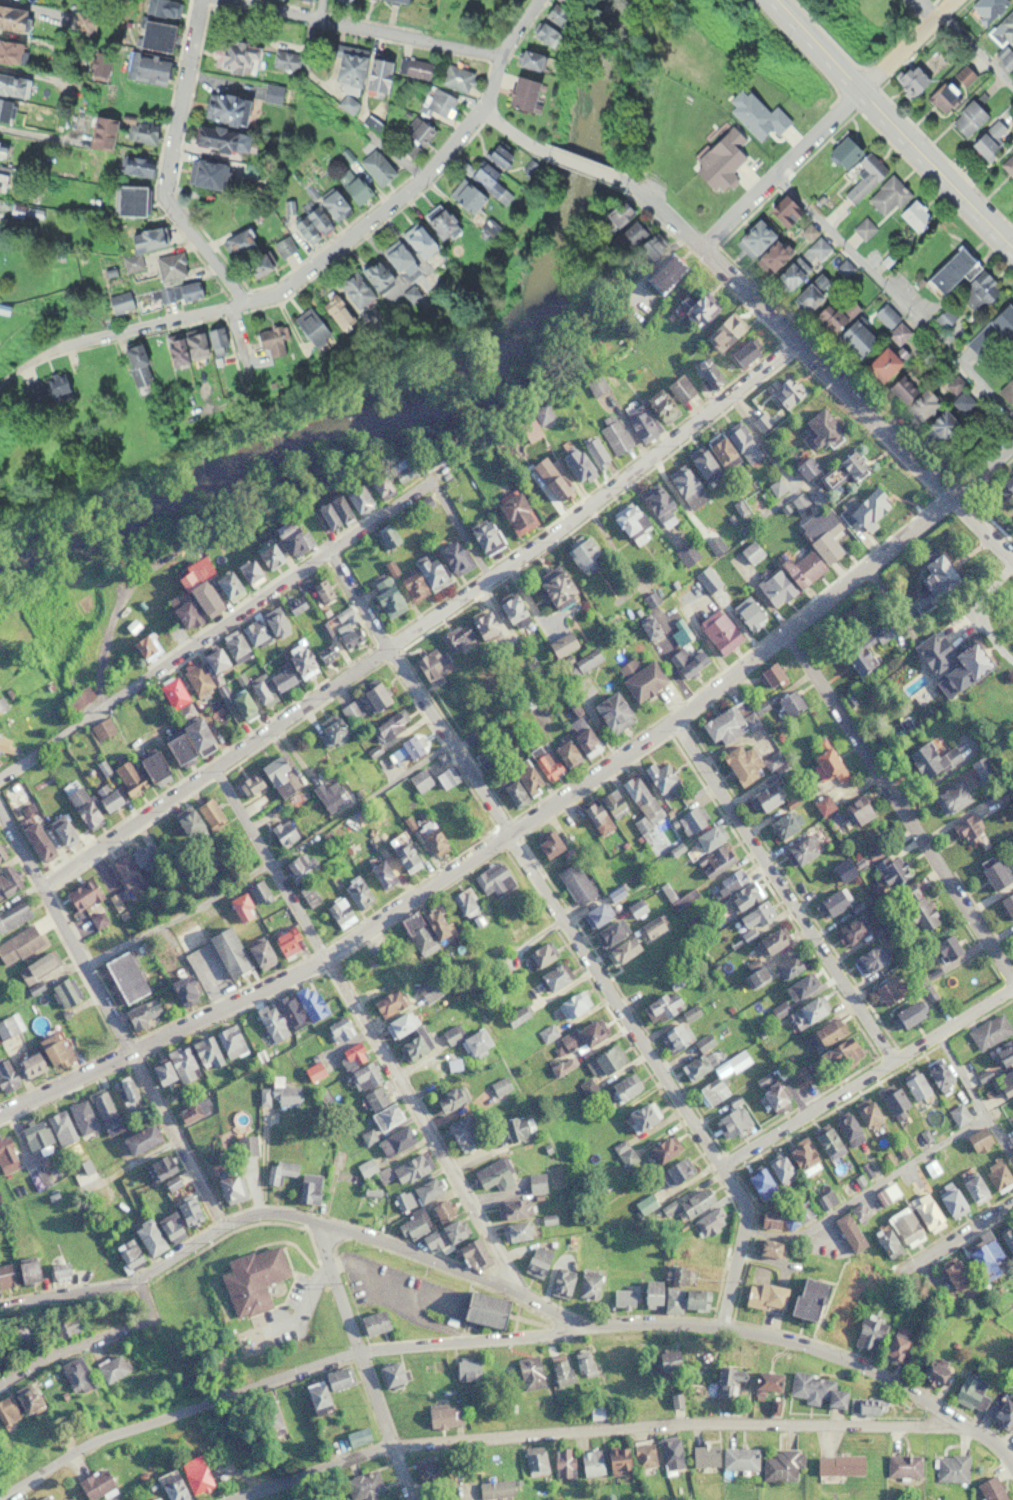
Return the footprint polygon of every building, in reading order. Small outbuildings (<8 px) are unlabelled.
[(181,0),(148,0),(145,11),(176,18),(181,0)] [(969,7),(986,24),(1005,6),(999,0),(976,0),(969,7)] [(556,23),(563,11),(545,3),(539,15),(556,23)] [(1012,38),(1012,6),(988,31),(1004,48),(1012,38)] [(26,7),(0,7),(0,28),(26,28),(26,7)] [(136,46),(167,49),(171,22),(139,18),(136,46)] [(554,28),(537,19),(528,34),(545,44),(554,28)] [(17,40),(0,40),(0,61),(17,61),(17,40)] [(215,70),(255,70),(255,40),(215,40),(215,70)] [(355,85),(363,48),(337,42),(329,79),(355,85)] [(515,62),(536,69),(542,51),(522,44),(515,62)] [(272,65),(297,70),(300,51),(276,47),(272,65)] [(166,83),(170,56),(131,50),(127,76),(166,83)] [(380,90),(387,58),(365,54),(358,86),(380,90)] [(87,55),(87,73),(105,73),(105,55),(87,55)] [(400,71),(426,78),(431,62),(405,55),(400,71)] [(930,76),(911,58),(892,79),(912,96),(930,76)] [(465,93),(475,74),(450,60),(439,79),(465,93)] [(952,76),(963,88),(978,75),(967,62),(952,76)] [(0,72),(0,119),(8,120),(13,96),(26,99),(30,77),(0,72)] [(527,110),(537,80),(513,73),(504,102),(527,110)] [(960,93),(944,78),(927,95),(942,111),(960,93)] [(261,100),(280,103),(283,84),(265,81),(261,100)] [(456,97),(437,85),(423,108),(442,120),(456,97)] [(248,96),(208,88),(203,118),(243,125),(248,96)] [(348,112),(356,101),(344,91),(335,102),(348,112)] [(987,114),(971,98),(949,120),(966,136),(987,114)] [(436,130),(420,116),(405,133),(411,139),(401,149),(410,157),(436,130)] [(98,128),(91,127),(87,146),(109,150),(114,119),(100,117),(98,128)] [(240,152),(244,131),(194,122),(190,142),(240,152)] [(127,139),(154,143),(156,132),(129,128),(127,139)] [(999,143),(984,128),(969,143),(983,158),(999,143)] [(860,150),(843,134),(822,155),(839,171),(860,150)] [(496,167),(508,158),(495,143),(484,152),(496,167)] [(396,170),(374,147),(359,161),(381,185),(396,170)] [(1012,177),(1012,149),(999,163),(1012,177)] [(117,170),(149,178),(154,159),(122,151),(117,170)] [(888,168),(870,151),(835,186),(853,204),(888,168)] [(214,188),(219,161),(191,156),(186,183),(214,188)] [(503,204),(512,194),(495,180),(501,173),(481,157),(472,167),(465,160),(460,167),(503,204)] [(356,204),(371,191),(349,165),(334,177),(356,204)] [(910,192),(892,172),(866,198),(885,217),(910,192)] [(468,215),(484,199),(462,177),(446,193),(468,215)] [(114,214),(141,214),(141,184),(114,184),(114,214)] [(349,208),(332,186),(316,199),(333,220),(349,208)] [(784,227),(804,207),(787,190),(767,210),(784,227)] [(613,230),(634,212),(621,197),(601,216),(613,230)] [(915,229),(931,213),(914,197),(899,212),(915,229)] [(457,223),(436,201),(419,218),(440,239),(457,223)] [(878,225),(865,214),(853,228),(866,239),(878,225)] [(664,245),(635,216),(618,233),(647,263),(664,245)] [(752,254),(774,233),(758,217),(736,238),(752,254)] [(433,245),(418,221),(400,231),(415,256),(433,245)] [(811,239),(819,230),(809,221),(801,231),(811,239)] [(126,231),(131,254),(121,256),(125,271),(142,267),(138,249),(168,243),(163,223),(126,231)] [(254,243),(244,225),(221,238),(231,256),(254,243)] [(284,261),(299,250),(287,234),(272,244),(284,261)] [(808,247),(820,259),(833,247),(821,234),(808,247)] [(379,251),(396,272),(413,259),(396,238),(379,251)] [(755,258),(770,272),(789,252),(775,238),(755,258)] [(940,293),(975,259),(959,243),(924,277),(940,293)] [(153,258),(161,281),(187,272),(179,249),(153,258)] [(242,263),(251,280),(273,268),(264,251),(242,263)] [(639,278),(657,295),(683,268),(665,251),(639,278)] [(775,276),(788,290),(812,268),(799,254),(775,276)] [(338,284),(359,310),(394,282),(374,256),(338,284)] [(847,278),(857,267),(846,257),(836,267),(847,278)] [(978,311),(1003,287),(984,268),(960,292),(978,311)] [(833,285),(820,271),(792,297),(804,311),(833,285)] [(198,294),(193,276),(158,286),(163,304),(198,294)] [(134,305),(130,288),(106,294),(111,312),(134,305)] [(677,309),(692,328),(714,311),(699,292),(677,309)] [(355,316),(333,293),(320,305),(343,328),(355,316)] [(828,333),(846,317),(829,298),(811,314),(828,333)] [(991,334),(994,332),(1010,349),(1012,346),(1012,307),(1006,301),(982,325),(991,334)] [(333,332),(308,305),(292,321),(317,348),(333,332)] [(702,337),(717,352),(741,328),(726,313),(702,337)] [(834,336),(856,358),(876,338),(854,316),(834,336)] [(252,330),(256,348),(265,346),(267,356),(286,353),(280,324),(252,330)] [(210,357),(210,355),(226,352),(222,325),(163,333),(167,363),(210,357)] [(738,370),(759,353),(747,338),(726,355),(738,370)] [(134,397),(154,392),(141,339),(121,344),(134,397)] [(904,358),(887,341),(859,368),(876,385),(904,358)] [(720,383),(707,358),(691,366),(704,392),(720,383)] [(32,408),(73,394),(64,370),(24,384),(32,408)] [(886,386),(918,419),(938,400),(923,385),(918,390),(901,371),(886,386)] [(661,386),(679,405),(694,391),(675,372),(661,386)] [(784,411),(803,392),(783,372),(764,391),(784,411)] [(996,388),(1009,402),(1012,398),(1012,372),(996,388)] [(590,393),(596,390),(597,393),(606,389),(597,374),(583,382),(590,393)] [(662,425),(676,411),(656,389),(641,402),(662,425)] [(637,444),(656,434),(640,405),(621,415),(637,444)] [(957,423),(940,406),(923,423),(940,440),(957,423)] [(800,421),(822,452),(841,438),(819,408),(800,421)] [(759,431),(771,423),(762,410),(750,418),(759,431)] [(614,455),(630,446),(611,413),(595,422),(614,455)] [(761,454),(737,420),(703,445),(718,465),(735,453),(745,466),(761,454)] [(594,467),(607,459),(591,433),(578,441),(594,467)] [(582,481),(593,464),(564,445),(553,462),(582,481)] [(716,467),(698,445),(683,457),(700,479),(716,467)] [(845,472),(850,478),(863,467),(848,449),(818,477),(827,488),(845,472)] [(798,478),(815,472),(810,455),(793,460),(798,478)] [(559,475),(557,477),(541,457),(527,468),(552,500),(569,487),(559,475)] [(688,511),(706,498),(682,463),(663,476),(688,511)] [(387,476),(369,476),(369,492),(387,492),(387,476)] [(335,493),(311,507),(326,531),(352,515),(352,516),(371,504),(357,482),(336,495),(335,493)] [(671,504),(654,482),(636,496),(653,517),(671,504)] [(871,485),(841,515),(858,532),(888,501),(871,485)] [(515,487),(490,504),(512,537),(537,521),(515,487)] [(648,526),(628,500),(606,516),(626,543),(648,526)] [(461,534),(484,558),(502,540),(479,516),(461,534)] [(289,556),(307,539),(287,517),(269,533),(289,556)] [(385,551),(400,541),(388,523),(373,533),(385,551)] [(805,543),(824,565),(840,552),(821,529),(805,543)] [(601,556),(581,532),(559,550),(579,574),(601,556)] [(725,549),(716,535),(705,541),(713,556),(725,549)] [(471,568),(456,538),(409,562),(413,569),(394,578),(407,604),(427,594),(425,591),(471,568)] [(738,551),(750,565),(763,553),(751,539),(738,551)] [(281,560),(267,541),(250,553),(264,572),(281,560)] [(797,589),(823,569),(805,547),(789,560),(786,557),(777,565),(797,589)] [(915,563),(924,572),(915,581),(929,596),(954,571),(930,548),(915,563)] [(675,557),(686,567),(696,555),(693,552),(688,558),(680,551),(675,557)] [(258,577),(248,558),(232,567),(242,585),(258,577)] [(532,585),(552,612),(575,595),(556,567),(532,585)] [(218,605),(197,569),(187,575),(191,583),(183,588),(200,616),(218,605)] [(208,580),(221,600),(238,589),(224,569),(208,580)] [(770,609),(793,593),(776,569),(753,585),(770,609)] [(386,619),(404,607),(383,575),(365,587),(386,619)] [(333,596),(320,578),(306,587),(319,605),(333,596)] [(527,617),(513,590),(491,602),(506,629),(527,617)] [(748,632),(766,618),(746,594),(728,608),(748,632)] [(290,618),(305,607),(296,595),(281,605),(290,618)] [(199,620),(183,598),(167,610),(182,632),(199,620)] [(476,642),(497,630),(485,608),(437,635),(448,654),(474,638),(476,642)] [(239,626),(249,649),(269,640),(270,641),(287,633),(276,609),(239,626)] [(739,640),(718,611),(695,628),(716,657),(739,640)] [(642,630),(646,639),(657,634),(650,617),(639,622),(642,630)] [(331,629),(342,651),(364,641),(356,626),(349,629),(345,622),(331,629)] [(875,664),(867,650),(891,637),(885,624),(862,637),(865,641),(844,653),(856,675),(875,664)] [(247,657),(238,630),(221,636),(230,663),(247,657)] [(127,645),(142,663),(159,650),(144,631),(127,645)] [(551,660),(575,646),(566,631),(542,644),(551,660)] [(945,654),(953,666),(931,680),(942,697),(1007,657),(1002,649),(992,655),(979,633),(945,654)] [(281,651),(297,681),(315,671),(300,641),(281,651)] [(337,656),(329,643),(313,653),(321,666),(337,656)] [(678,680),(697,667),(682,644),(662,658),(678,680)] [(449,667),(429,645),(408,663),(428,686),(449,667)] [(210,675),(225,663),(212,646),(196,658),(210,675)] [(600,658),(591,647),(562,671),(570,682),(600,658)] [(632,705),(664,683),(648,660),(616,682),(632,705)] [(770,693),(786,681),(771,660),(755,672),(770,693)] [(180,672),(193,697),(211,687),(197,663),(180,672)] [(273,694),(292,682),(281,666),(263,679),(273,694)] [(930,683),(921,671),(898,687),(907,700),(930,683)] [(155,688),(169,710),(186,699),(173,677),(155,688)] [(272,700),(259,678),(246,686),(259,708),(272,700)] [(372,713),(389,698),(372,679),(355,694),(372,713)] [(60,702),(68,714),(93,696),(84,684),(60,702)] [(586,705),(602,729),(627,713),(610,688),(586,705)] [(254,714),(240,689),(225,697),(239,722),(254,714)] [(782,718),(802,707),(792,689),(771,700),(782,718)] [(338,710),(349,724),(363,713),(352,699),(338,710)] [(709,743),(714,739),(719,747),(740,732),(735,726),(741,722),(728,704),(697,726),(709,743)] [(376,742),(409,724),(401,709),(368,728),(376,742)] [(172,719),(180,723),(173,736),(199,750),(211,728),(177,710),(172,719)] [(312,724),(322,746),(345,736),(336,714),(312,724)] [(580,759),(599,748),(578,715),(562,725),(568,734),(545,748),(546,749),(530,760),(544,782),(580,759)] [(105,736),(95,722),(88,727),(98,742),(105,736)] [(171,766),(190,755),(175,731),(158,742),(171,766)] [(383,754),(389,764),(403,755),(407,762),(423,751),(411,734),(383,754)] [(18,753),(18,736),(0,736),(0,753),(18,753)] [(951,744),(934,755),(923,740),(902,753),(921,784),(961,759),(951,744)] [(758,767),(741,741),(717,757),(738,788),(757,775),(753,770),(758,767)] [(843,768),(827,746),(805,761),(826,791),(844,778),(839,771),(843,768)] [(166,773),(149,747),(132,758),(149,784),(166,773)] [(788,771),(779,752),(765,760),(774,778),(788,771)] [(256,767),(277,799),(291,789),(282,775),(287,771),(276,754),(256,767)] [(126,796),(144,785),(126,758),(108,770),(126,796)] [(506,770),(511,778),(498,786),(513,809),(526,801),(523,796),(541,784),(524,759),(506,770)] [(653,769),(643,764),(635,779),(664,793),(674,772),(657,763),(653,769)] [(431,775),(439,790),(457,780),(449,765),(431,775)] [(407,778),(415,794),(431,785),(422,769),(407,778)] [(665,816),(663,818),(633,771),(616,782),(646,829),(640,832),(655,857),(680,841),(665,816)] [(262,788),(253,772),(232,784),(241,800),(262,788)] [(326,814),(346,800),(332,780),(322,787),(318,781),(308,789),(326,814)] [(969,800),(957,780),(930,796),(942,816),(969,800)] [(76,781),(59,790),(83,831),(100,822),(76,781)] [(758,814),(778,800),(767,783),(746,797),(758,814)] [(101,814),(119,803),(109,788),(92,799),(101,814)] [(626,812),(613,788),(579,806),(596,837),(613,827),(609,821),(626,812)] [(854,826),(871,814),(857,794),(841,806),(854,826)] [(811,803),(819,816),(831,808),(822,795),(811,803)] [(193,807),(211,832),(226,821),(207,796),(193,807)] [(686,836),(709,819),(696,802),(673,819),(686,836)] [(187,842),(204,833),(190,805),(171,815),(187,842)] [(775,839),(795,828),(786,813),(766,824),(775,839)] [(78,837),(62,814),(44,827),(60,850),(78,837)] [(959,842),(983,838),(978,814),(955,818),(959,842)] [(447,847),(429,819),(412,830),(430,858),(447,847)] [(56,853),(30,820),(15,831),(41,864),(56,853)] [(270,825),(274,845),(294,841),(290,821),(270,825)] [(699,853),(721,838),(712,824),(690,839),(699,853)] [(562,846),(549,828),(530,841),(544,860),(562,846)] [(781,848),(791,866),(814,853),(804,835),(781,848)] [(386,851),(399,872),(417,861),(404,839),(386,851)] [(696,865),(709,879),(733,856),(720,842),(696,865)] [(142,889),(133,868),(150,861),(144,845),(107,860),(122,897),(142,889)] [(317,868),(308,852),(282,866),(291,882),(317,868)] [(992,892),(1012,877),(1012,873),(998,852),(975,868),(992,892)] [(903,879),(892,853),(873,861),(884,887),(903,879)] [(838,883),(854,873),(843,856),(827,867),(838,883)] [(364,869),(381,892),(397,880),(379,857),(364,869)] [(488,893),(489,892),(500,899),(515,878),(490,860),(474,883),(488,893)] [(573,906),(595,895),(577,860),(555,871),(573,906)] [(15,894),(15,867),(0,867),(0,894),(15,894)] [(746,879),(738,867),(710,886),(718,898),(746,879)] [(354,912),(372,902),(357,874),(339,885),(354,912)] [(100,897),(88,877),(61,894),(73,914),(100,897)] [(256,914),(253,908),(271,898),(260,878),(243,888),(244,890),(225,900),(238,924),(256,914)] [(918,934),(937,924),(914,881),(895,892),(918,934)] [(320,901),(309,882),(296,889),(308,908),(320,901)] [(697,897),(692,888),(674,899),(665,883),(659,887),(672,910),(697,897)] [(758,897),(748,883),(723,900),(732,914),(758,897)] [(478,911),(465,887),(448,896),(461,920),(478,911)] [(845,905),(835,889),(813,904),(824,919),(845,905)] [(1008,920),(1012,917),(1012,889),(995,900),(1008,920)] [(354,918),(337,897),(322,910),(339,930),(354,918)] [(646,910),(638,898),(623,908),(631,920),(646,910)] [(30,918),(22,900),(0,910),(0,932),(30,918)] [(591,930),(609,915),(597,900),(579,915),(591,930)] [(452,933),(439,905),(418,914),(431,942),(452,933)] [(833,930),(843,946),(869,930),(874,937),(881,933),(866,909),(833,930)] [(87,919),(93,930),(107,922),(101,911),(87,919)] [(641,942),(665,930),(658,915),(634,927),(641,942)] [(624,933),(616,920),(593,935),(601,948),(624,933)] [(31,924),(0,940),(0,965),(1,966),(42,945),(31,924)] [(203,937),(207,943),(227,978),(248,966),(224,925),(203,937)] [(299,950),(294,940),(297,939),(291,925),(268,937),(280,960),(299,950)] [(762,956),(784,943),(775,929),(753,941),(762,956)] [(938,965),(960,954),(950,933),(928,944),(938,965)] [(639,949),(630,935),(604,954),(613,967),(639,949)] [(532,970),(554,957),(545,941),(522,953),(532,970)] [(850,958),(862,976),(884,961),(872,943),(850,958)] [(13,972),(24,987),(59,962),(48,947),(13,972)] [(99,963),(119,1005),(144,993),(125,951),(99,963)] [(800,967),(789,952),(769,966),(780,981),(800,967)] [(566,980),(554,963),(534,977),(546,994),(566,980)] [(869,988),(882,1006),(913,984),(900,965),(869,988)] [(780,987),(787,1002),(813,989),(805,974),(780,987)] [(47,986),(60,1009),(80,998),(67,975),(47,986)] [(176,1006),(197,997),(187,975),(166,984),(176,1006)] [(413,987),(423,1005),(440,995),(430,978),(413,987)] [(310,1022),(328,1010),(307,981),(290,993),(310,1022)] [(647,1027),(680,1009),(669,989),(636,1007),(647,1027)] [(401,1006),(392,991),(369,1005),(378,1019),(401,1006)] [(562,1020),(587,1009),(579,991),(554,1003),(562,1020)] [(272,1044),(305,1024),(287,994),(253,1014),(272,1044)] [(122,1015),(134,1033),(162,1012),(149,995),(122,1015)] [(786,1011),(794,1028),(825,1015),(817,997),(786,1011)] [(928,1016),(921,998),(888,1011),(894,1029),(928,1016)] [(769,1009),(773,1019),(789,1012),(784,1002),(769,1009)] [(524,1017),(517,1007),(501,1019),(507,1028),(524,1017)] [(698,1013),(694,1007),(682,1015),(686,1022),(698,1013)] [(380,1024),(391,1043),(392,1042),(403,1063),(429,1049),(407,1009),(380,1024)] [(23,1029),(14,1012),(0,1019),(0,1040),(23,1029)] [(1011,1033),(1000,1012),(965,1032),(976,1052),(1011,1033)] [(332,1045),(353,1034),(344,1016),(323,1026),(332,1045)] [(806,1035),(818,1049),(837,1033),(825,1019),(806,1035)] [(558,1040),(565,1051),(574,1045),(578,1052),(602,1038),(591,1020),(558,1040)] [(656,1037),(670,1055),(693,1038),(679,1020),(656,1037)] [(247,1051),(234,1023),(213,1033),(226,1061),(247,1051)] [(489,1045),(479,1026),(461,1036),(455,1024),(438,1033),(445,1047),(457,1041),(465,1058),(489,1045)] [(544,1044),(556,1034),(549,1024),(536,1034),(544,1044)] [(687,1082),(716,1064),(707,1050),(715,1045),(708,1033),(692,1043),(699,1054),(678,1068),(687,1082)] [(188,1043),(200,1072),(222,1064),(210,1034),(188,1043)] [(815,1059),(824,1071),(832,1066),(837,1073),(860,1056),(846,1036),(815,1059)] [(335,1060),(344,1072),(367,1055),(357,1042),(335,1060)] [(1012,1059),(1012,1052),(1007,1042),(988,1053),(998,1069),(1012,1059)] [(593,1081),(624,1062),(613,1043),(582,1062),(593,1081)] [(144,1064),(154,1088),(175,1079),(177,1085),(197,1076),(184,1047),(144,1064)] [(575,1065),(569,1055),(548,1067),(554,1078),(575,1065)] [(934,1090),(951,1079),(937,1057),(920,1069),(934,1090)] [(11,1089),(11,1059),(0,1059),(0,1089),(11,1089)] [(355,1092),(380,1083),(371,1061),(347,1071),(355,1092)] [(786,1075),(795,1088),(808,1079),(798,1066),(786,1075)] [(926,1093),(912,1069),(897,1078),(911,1102),(926,1093)] [(1004,1085),(979,1097),(984,1108),(1012,1094),(1012,1069),(1000,1076),(1004,1085)] [(617,1106),(640,1088),(628,1072),(605,1090),(617,1106)] [(133,1100),(138,1098),(129,1075),(112,1081),(124,1111),(136,1107),(133,1100)] [(510,1089),(503,1076),(487,1085),(494,1098),(510,1089)] [(727,1094),(715,1076),(692,1090),(704,1109),(727,1094)] [(786,1101),(773,1083),(756,1095),(768,1113),(786,1101)] [(401,1120),(380,1084),(358,1097),(378,1133),(401,1120)] [(887,1117),(906,1106),(893,1084),(874,1095),(887,1117)] [(438,1116),(464,1100),(456,1086),(429,1102),(438,1116)] [(257,1087),(257,1106),(300,1106),(300,1087),(257,1087)] [(87,1096),(107,1137),(123,1128),(103,1088),(87,1096)] [(318,1093),(323,1106),(331,1102),(325,1089),(318,1093)] [(180,1125),(212,1111),(206,1097),(174,1111),(180,1125)] [(848,1107),(860,1128),(877,1120),(865,1098),(848,1107)] [(96,1128),(81,1099),(65,1108),(80,1136),(96,1128)] [(632,1134),(659,1118),(647,1099),(621,1115),(632,1134)] [(751,1123),(738,1104),(710,1122),(723,1141),(751,1123)] [(956,1128),(969,1119),(959,1104),(945,1113),(956,1128)] [(58,1147),(75,1139),(62,1109),(45,1117),(58,1147)] [(829,1121),(842,1142),(857,1132),(844,1111),(829,1121)] [(505,1141),(526,1139),(524,1117),(503,1118),(505,1141)] [(476,1141),(455,1118),(440,1132),(461,1155),(476,1141)] [(51,1144),(41,1120),(17,1130),(27,1154),(51,1144)] [(160,1141),(151,1123),(118,1140),(126,1157),(160,1141)] [(374,1143),(384,1159),(415,1140),(405,1124),(374,1143)] [(840,1152),(823,1125),(808,1135),(825,1161),(840,1152)] [(962,1136),(969,1154),(990,1145),(983,1128),(962,1136)] [(255,1136),(234,1136),(234,1157),(255,1157),(255,1136)] [(1,1176),(21,1166),(5,1137),(0,1140),(0,1174),(1,1176)] [(654,1166),(675,1152),(665,1137),(644,1151),(654,1166)] [(817,1168),(803,1140),(783,1149),(796,1177),(817,1168)] [(375,1172),(381,1182),(393,1177),(398,1186),(430,1170),(421,1152),(378,1173),(371,1158),(354,1166),(360,1179),(375,1172)] [(142,1165),(151,1181),(174,1169),(165,1153),(142,1165)] [(762,1162),(777,1187),(793,1177),(778,1153),(762,1162)] [(692,1169),(676,1155),(659,1175),(674,1188),(692,1169)] [(980,1169),(995,1193),(1012,1182),(997,1159),(980,1169)] [(469,1170),(474,1186),(505,1175),(500,1160),(469,1170)] [(756,1200),(772,1191),(758,1165),(742,1174),(756,1200)] [(244,1198),(236,1172),(213,1180),(222,1205),(244,1198)] [(986,1192),(972,1172),(956,1182),(969,1203),(986,1192)] [(544,1173),(525,1175),(527,1195),(546,1193),(544,1173)] [(416,1206),(443,1192),(435,1176),(408,1190),(416,1206)] [(938,1188),(941,1192),(933,1197),(948,1220),(965,1208),(948,1181),(938,1188)] [(674,1204),(686,1220),(713,1200),(701,1184),(674,1204)] [(826,1209),(835,1199),(826,1190),(816,1200),(826,1209)] [(943,1225),(924,1193),(908,1202),(926,1234),(943,1225)] [(171,1204),(174,1211),(154,1219),(162,1238),(202,1222),(192,1196),(171,1204)] [(525,1215),(518,1197),(493,1205),(500,1224),(525,1215)] [(435,1225),(450,1215),(440,1199),(425,1208),(435,1225)] [(790,1210),(799,1223),(811,1214),(802,1201),(790,1210)] [(857,1224),(870,1215),(860,1201),(847,1210),(857,1224)] [(701,1236),(726,1221),(717,1206),(692,1221),(701,1236)] [(396,1225),(407,1241),(432,1224),(421,1208),(396,1225)] [(887,1215),(899,1245),(918,1238),(907,1208),(887,1215)] [(777,1229),(777,1212),(757,1211),(756,1228),(777,1229)] [(830,1220),(850,1254),(864,1245),(844,1211),(830,1220)] [(796,1224),(791,1216),(783,1221),(788,1229),(796,1224)] [(128,1231),(149,1258),(166,1245),(144,1218),(128,1231)] [(463,1234),(455,1219),(435,1229),(443,1244),(463,1234)] [(502,1244),(528,1238),(525,1221),(498,1227),(502,1244)] [(1012,1251),(1012,1229),(1010,1224),(994,1234),(1006,1255),(1012,1251)] [(901,1250),(884,1225),(870,1235),(887,1260),(901,1250)] [(453,1248),(464,1271),(487,1260),(476,1237),(453,1248)] [(122,1271),(141,1263),(131,1238),(112,1246),(122,1271)] [(714,1260),(714,1240),(682,1240),(682,1260),(714,1260)] [(777,1242),(764,1243),(765,1255),(777,1254),(777,1242)] [(268,1310),(261,1284),(287,1277),(278,1245),(220,1261),(223,1273),(217,1275),(230,1321),(268,1310)] [(519,1270),(538,1280),(551,1255),(533,1245),(519,1270)] [(32,1257),(0,1264),(0,1288),(37,1281),(32,1257)] [(935,1271),(954,1290),(968,1276),(949,1257),(935,1271)] [(49,1280),(70,1275),(66,1260),(45,1266),(49,1280)] [(663,1285),(682,1285),(682,1266),(663,1266),(663,1285)] [(572,1272),(552,1268),(547,1295),(567,1299),(572,1272)] [(597,1299),(597,1270),(577,1270),(577,1299),(597,1299)] [(786,1317),(814,1323),(823,1283),(796,1277),(786,1317)] [(657,1309),(657,1281),(639,1281),(639,1309),(657,1309)] [(457,1319),(465,1289),(507,1300),(499,1330),(457,1319)] [(633,1289),(609,1290),(610,1304),(634,1302),(633,1289)] [(707,1311),(707,1290),(662,1290),(662,1311),(707,1311)] [(356,1320),(365,1338),(387,1327),(378,1309),(356,1320)] [(55,1336),(77,1335),(76,1314),(54,1315),(55,1336)] [(884,1325),(860,1316),(849,1344),(873,1353),(884,1325)] [(14,1345),(31,1335),(21,1319),(5,1330),(14,1345)] [(878,1354),(896,1363),(906,1342),(889,1333),(878,1354)] [(656,1374),(681,1368),(676,1347),(651,1353),(656,1374)] [(593,1374),(589,1350),(572,1353),(576,1377),(593,1374)] [(106,1384),(128,1371),(117,1351),(94,1365),(106,1384)] [(935,1388),(950,1365),(930,1352),(915,1375),(935,1388)] [(546,1360),(555,1388),(573,1382),(563,1354),(546,1360)] [(55,1367),(72,1394),(91,1382),(75,1355),(55,1367)] [(543,1387),(534,1355),(513,1361),(523,1392),(543,1387)] [(385,1390),(405,1381),(395,1360),(375,1369),(385,1390)] [(454,1381),(479,1381),(479,1360),(454,1360),(454,1381)] [(354,1384),(348,1365),(318,1375),(320,1380),(299,1387),(309,1416),(329,1410),(323,1394),(354,1384)] [(728,1383),(742,1384),(743,1371),(709,1367),(705,1397),(726,1400),(728,1383)] [(833,1381),(792,1371),(785,1397),(840,1410),(844,1392),(831,1389),(833,1381)] [(779,1372),(750,1372),(750,1394),(779,1394),(779,1372)] [(986,1385),(963,1372),(950,1396),(978,1412),(986,1399),(980,1395),(986,1385)] [(23,1412),(48,1413),(49,1393),(22,1392),(21,1405),(24,1405),(23,1412)] [(997,1397),(983,1411),(1003,1432),(1012,1422),(1012,1413),(997,1397)] [(874,1416),(874,1398),(847,1398),(847,1416),(874,1416)] [(427,1430),(461,1426),(459,1406),(449,1408),(448,1400),(424,1402),(427,1430)] [(267,1438),(284,1433),(275,1406),(258,1411),(267,1438)] [(589,1421),(601,1418),(599,1408),(586,1410),(589,1421)] [(369,1439),(365,1428),(340,1436),(344,1447),(369,1439)] [(682,1473),(677,1436),(657,1439),(662,1476),(682,1473)] [(653,1467),(651,1443),(632,1445),(634,1469),(653,1467)] [(547,1473),(541,1445),(521,1450),(527,1478),(547,1473)] [(628,1473),(623,1447),(601,1451),(606,1477),(628,1473)] [(690,1447),(690,1468),(716,1468),(716,1447),(690,1447)] [(572,1478),(569,1448),(551,1450),(554,1479),(572,1478)] [(756,1470),(756,1449),(721,1449),(721,1470),(756,1470)] [(601,1475),(597,1450),(577,1453),(581,1478),(601,1475)] [(794,1482),(794,1469),(802,1469),(802,1450),(770,1450),(770,1458),(761,1458),(761,1482),(794,1482)] [(885,1477),(918,1477),(918,1455),(885,1455),(885,1477)] [(964,1455),(934,1455),(934,1482),(964,1482),(964,1455)] [(211,1490),(198,1456),(177,1464),(190,1498),(211,1490)] [(436,1481),(431,1456),(411,1460),(415,1485),(436,1481)] [(860,1457),(813,1457),(813,1476),(860,1476),(860,1457)] [(218,1491),(237,1479),(227,1462),(208,1475),(218,1491)] [(103,1468),(74,1484),(83,1499),(93,1499),(114,1488),(103,1468)] [(165,1499),(187,1499),(174,1472),(156,1481),(165,1499)] [(346,1479),(351,1499),(370,1499),(384,1497),(378,1472),(346,1479)] [(991,1476),(973,1485),(980,1499),(1004,1499),(991,1476)] [(475,1484),(477,1499),(513,1495),(511,1480),(475,1484)]
